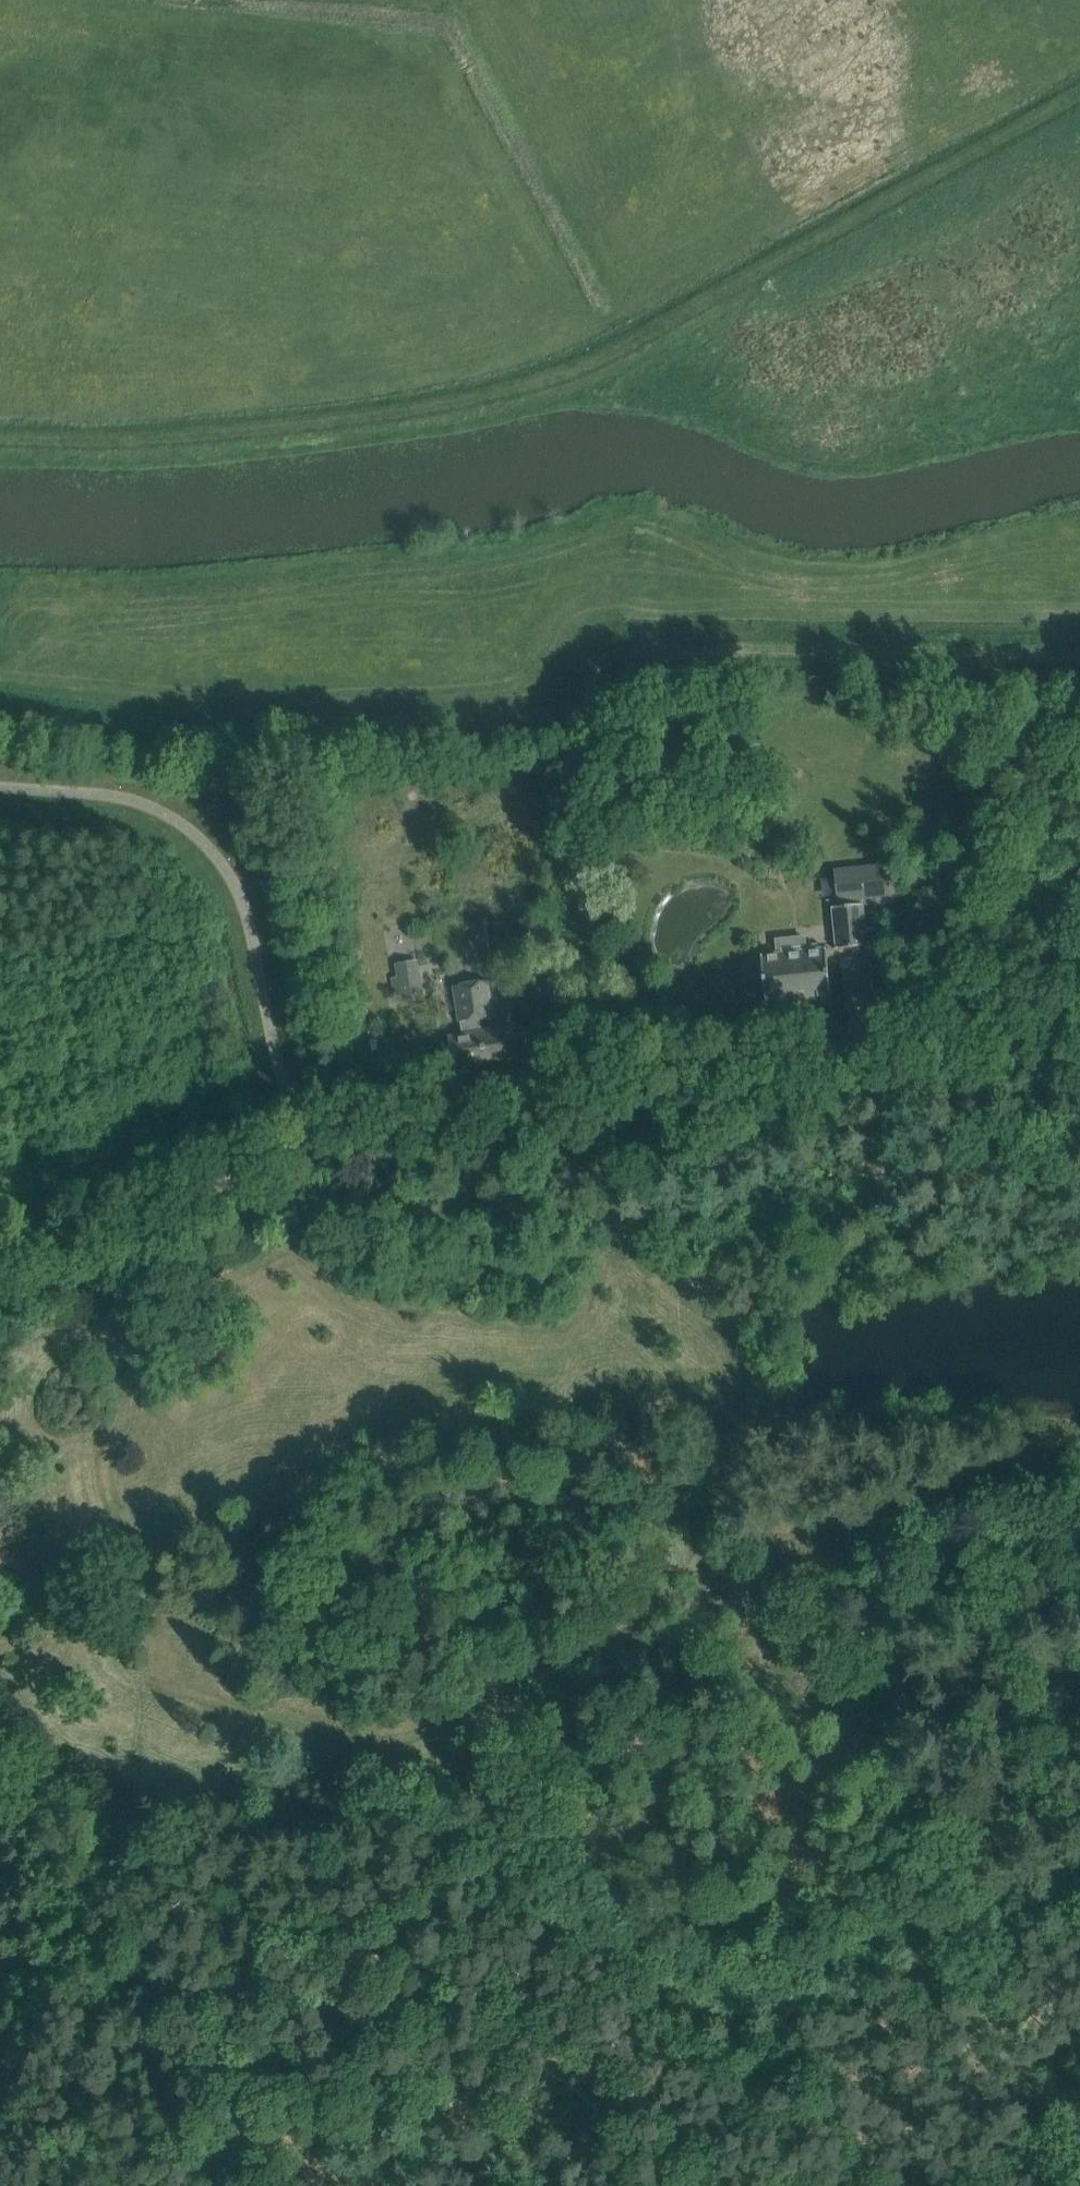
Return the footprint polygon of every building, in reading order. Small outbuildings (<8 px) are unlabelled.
[(886,894),(883,868),(839,873),(842,899),(846,898),(847,905),(833,907),(838,948),(866,945),(862,904),(858,904),(857,897),(886,894)] [(472,919),(478,961),(496,958),(491,917),(472,919)] [(418,1002),(416,933),(390,934),(393,1002),(418,1002)] [(827,948),(762,955),(766,1003),(831,996),(827,948)] [(475,983),(480,1018),(496,1016),(490,980),(475,983)] [(482,1031),(480,1018),(475,983),(452,986),(458,1022),(460,1022),(462,1034),(448,1036),(453,1067),(487,1062),(482,1031)] [(482,1031),(487,1062),(520,1056),(516,1026),(482,1031)]
